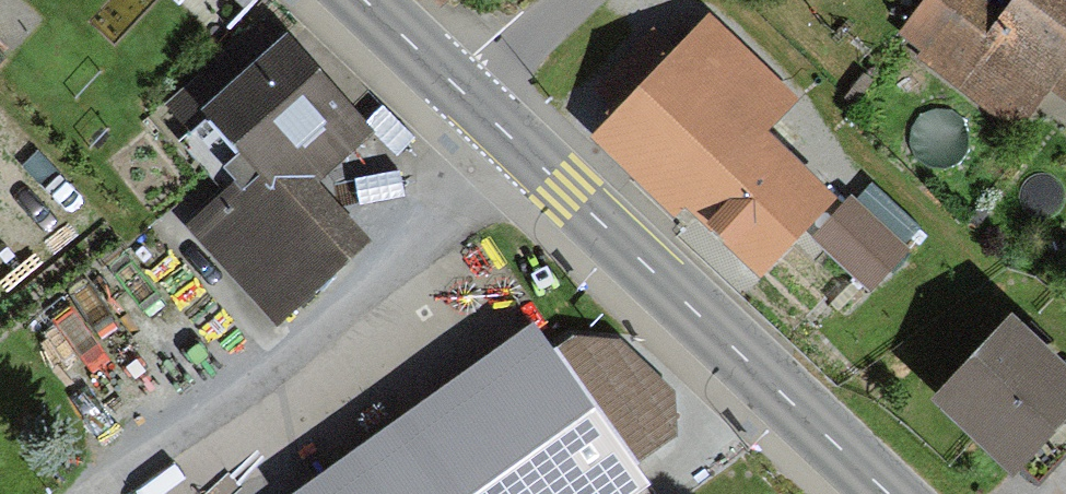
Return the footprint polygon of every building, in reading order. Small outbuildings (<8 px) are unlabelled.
[(1014,24),(980,0),(958,0),(920,54),(1031,132),(1061,88),(1065,92),(1065,0),(1030,0),(1014,24)] [(714,31),(610,142),(762,284),(835,207),(760,137),(791,103),(714,31)] [(377,140),(292,51),(190,148),(236,197),(202,229),(289,320),(375,238),(327,188),(377,140)] [(813,231),(874,286),(915,240),(855,185),(813,231)] [(633,483),(673,454),(593,344),(558,369),(532,333),(310,493),(641,493),(633,483)] [(930,417),(1010,493),(1026,493),(1065,453),(1065,386),(1012,333),(930,417)]
